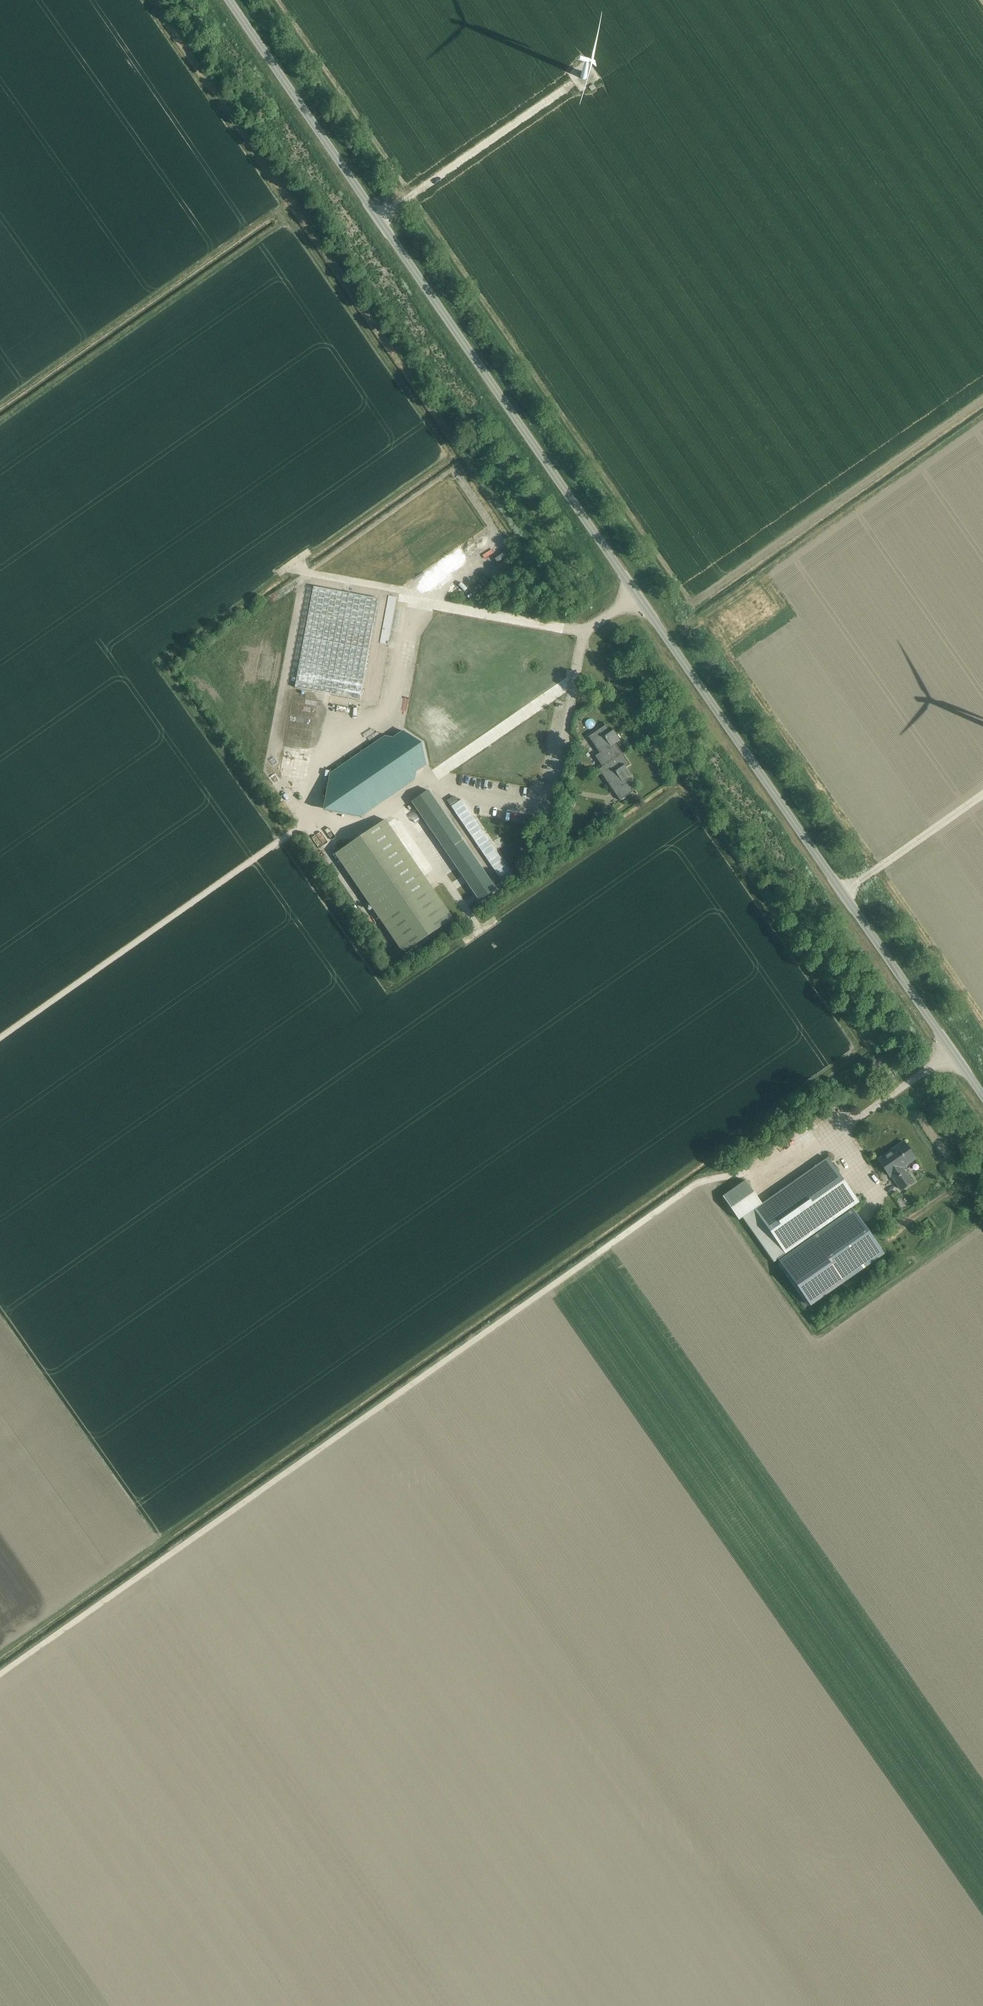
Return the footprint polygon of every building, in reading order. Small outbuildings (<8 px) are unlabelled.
[(313,586),(295,688),(359,700),(378,599),(313,586)] [(388,643),(397,596),(388,595),(379,642),(388,643)] [(476,621),(436,613),(433,630),(421,627),(402,732),(392,739),(394,741),(389,744),(384,737),(334,771),(332,775),(329,774),(325,799),(327,800),(335,810),(334,813),(359,818),(360,815),(363,815),(414,780),(407,770),(412,767),(415,772),(425,765),(529,784),(532,773),(548,776),(555,736),(465,719),(466,717),(462,711),(459,711),(476,621)] [(605,725),(593,734),(600,744),(595,747),(600,753),(595,756),(603,767),(622,754),(615,743),(619,740),(612,729),(609,731),(605,725)] [(361,735),(351,742),(355,747),(365,741),(361,735)] [(616,790),(622,799),(623,799),(635,791),(626,778),(631,775),(626,768),(630,765),(622,754),(603,767),(609,776),(605,779),(614,792),(616,790)] [(428,788),(411,801),(479,901),(496,889),(428,788)] [(447,801),(451,805),(458,801),(454,796),(447,801)] [(458,801),(451,805),(503,881),(513,874),(460,799),(458,801)] [(335,854),(403,953),(453,919),(384,820),(335,854)] [(851,1152),(861,1152),(861,1142),(850,1142),(851,1152)] [(891,1175),(901,1189),(912,1182),(902,1168),(915,1158),(903,1142),(904,1143),(886,1156),(885,1155),(878,1160),(889,1176),(891,1175)] [(739,1220),(742,1217),(774,1262),(776,1260),(809,1308),(883,1256),(850,1209),(859,1202),(828,1158),(762,1204),(745,1181),(723,1197),(739,1220)] [(783,1173),(762,1187),(767,1194),(788,1180),(783,1173)]
